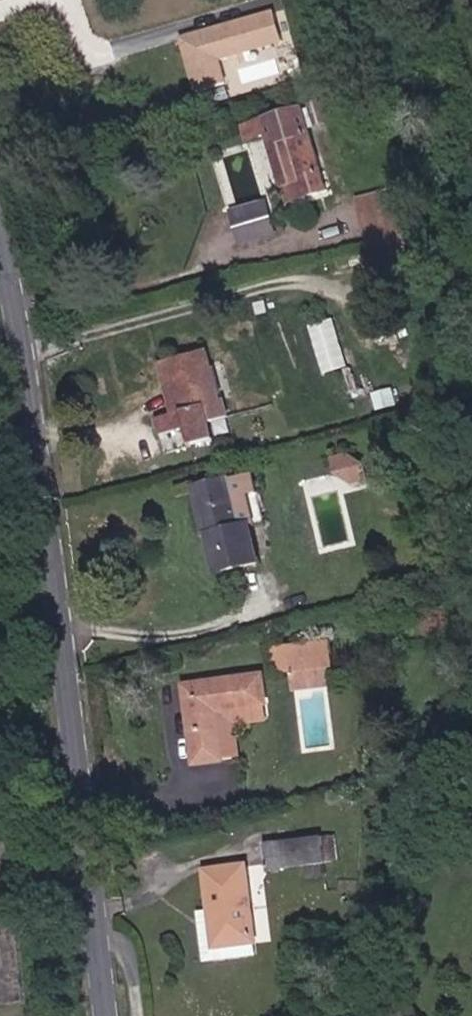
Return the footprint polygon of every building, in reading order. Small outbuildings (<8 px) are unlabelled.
[(274,7),(177,35),(191,86),(226,76),(221,57),(283,40),(274,7)] [(274,136),(285,179),(306,174),(310,194),(333,188),(312,106),(249,124),(254,140),(274,136)] [(291,199),(310,194),(306,174),(285,179),(291,199)] [(403,225),(397,190),(361,198),(368,232),(374,255),(407,247),(403,225)] [(277,234),(268,200),(235,208),(244,242),(277,234)] [(311,323),(327,372),(353,363),(338,315),(311,323)] [(176,380),(182,409),(174,410),(155,414),(160,433),(186,428),(189,443),(207,441),(205,425),(228,420),(224,399),(216,401),(210,373),(219,371),(214,345),(164,355),(168,381),(176,380)] [(341,456),(340,473),(360,485),(369,482),(367,461),(353,453),(341,456)] [(261,504),(255,476),(193,489),(202,531),(212,532),(214,539),(207,541),(215,575),(259,565),(252,531),(259,530),(253,505),(261,504)] [(289,641),(294,668),(297,682),(340,675),(338,660),(335,636),(289,641)] [(270,697),(265,668),(181,685),(195,764),(229,756),(221,707),(270,697)] [(308,825),(317,824),(314,812),(304,813),(308,825)] [(331,852),(340,851),(335,820),(317,824),(308,825),(304,813),(278,818),(287,861),(331,852)] [(340,851),(331,852),(334,870),(343,868),(340,851)] [(271,942),(255,857),(211,865),(217,896),(202,900),(212,952),(271,942)]
